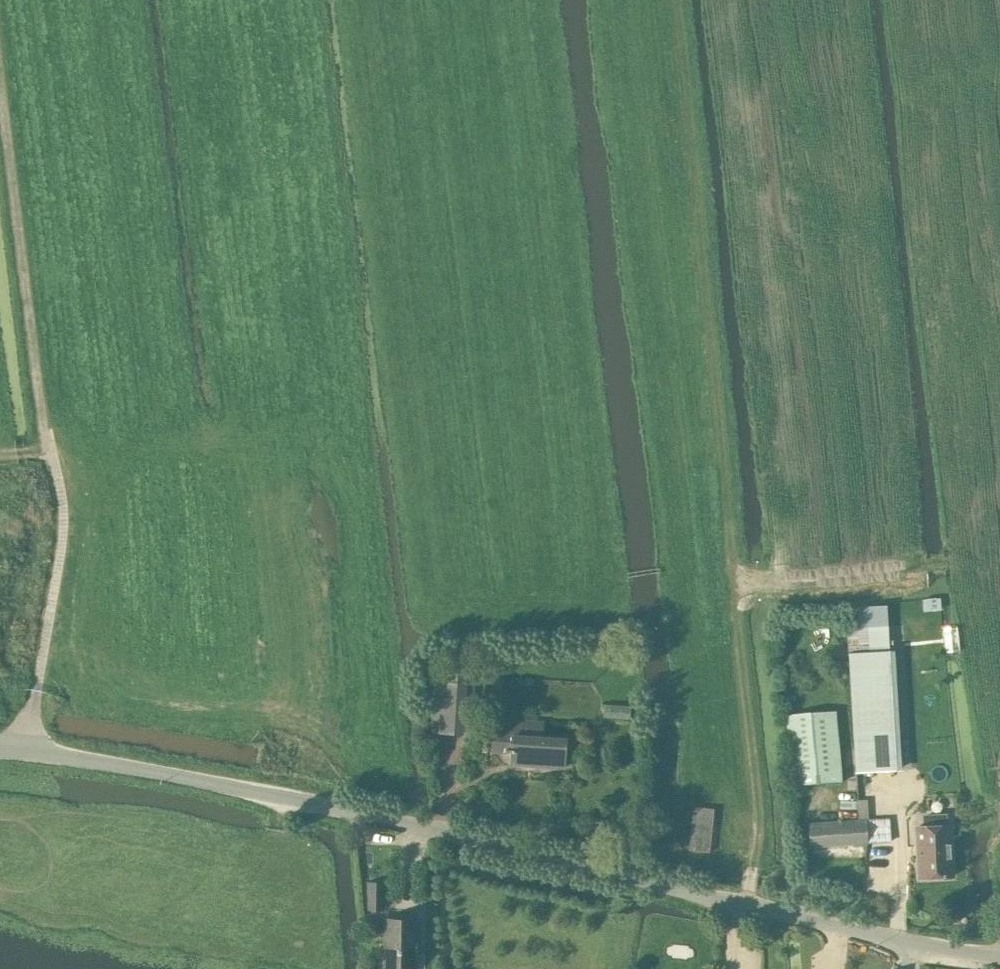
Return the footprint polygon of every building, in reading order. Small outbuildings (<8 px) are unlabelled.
[(844,607),(847,649),(889,646),(887,625),(872,626),(871,605),(844,607)] [(856,772),(896,770),(889,649),(849,652),(856,772)] [(429,732),(462,734),(465,682),(463,682),(464,669),(447,667),(446,680),(433,680),(429,732)] [(792,785),(842,782),(835,711),(785,714),(792,785)] [(564,766),(565,737),(541,736),(542,721),(493,718),(491,749),(510,750),(510,763),(564,766)] [(631,743),(641,743),(641,730),(631,730),(631,743)] [(693,805),(688,849),(709,851),(714,808),(693,805)] [(888,818),(866,819),(867,842),(890,841),(888,818)] [(867,842),(866,819),(807,823),(809,846),(867,842)] [(918,877),(952,875),(950,825),(916,826),(918,877)] [(365,882),(365,910),(385,910),(385,882),(365,882)] [(418,919),(382,918),(381,968),(405,968),(417,968),(418,919)]
